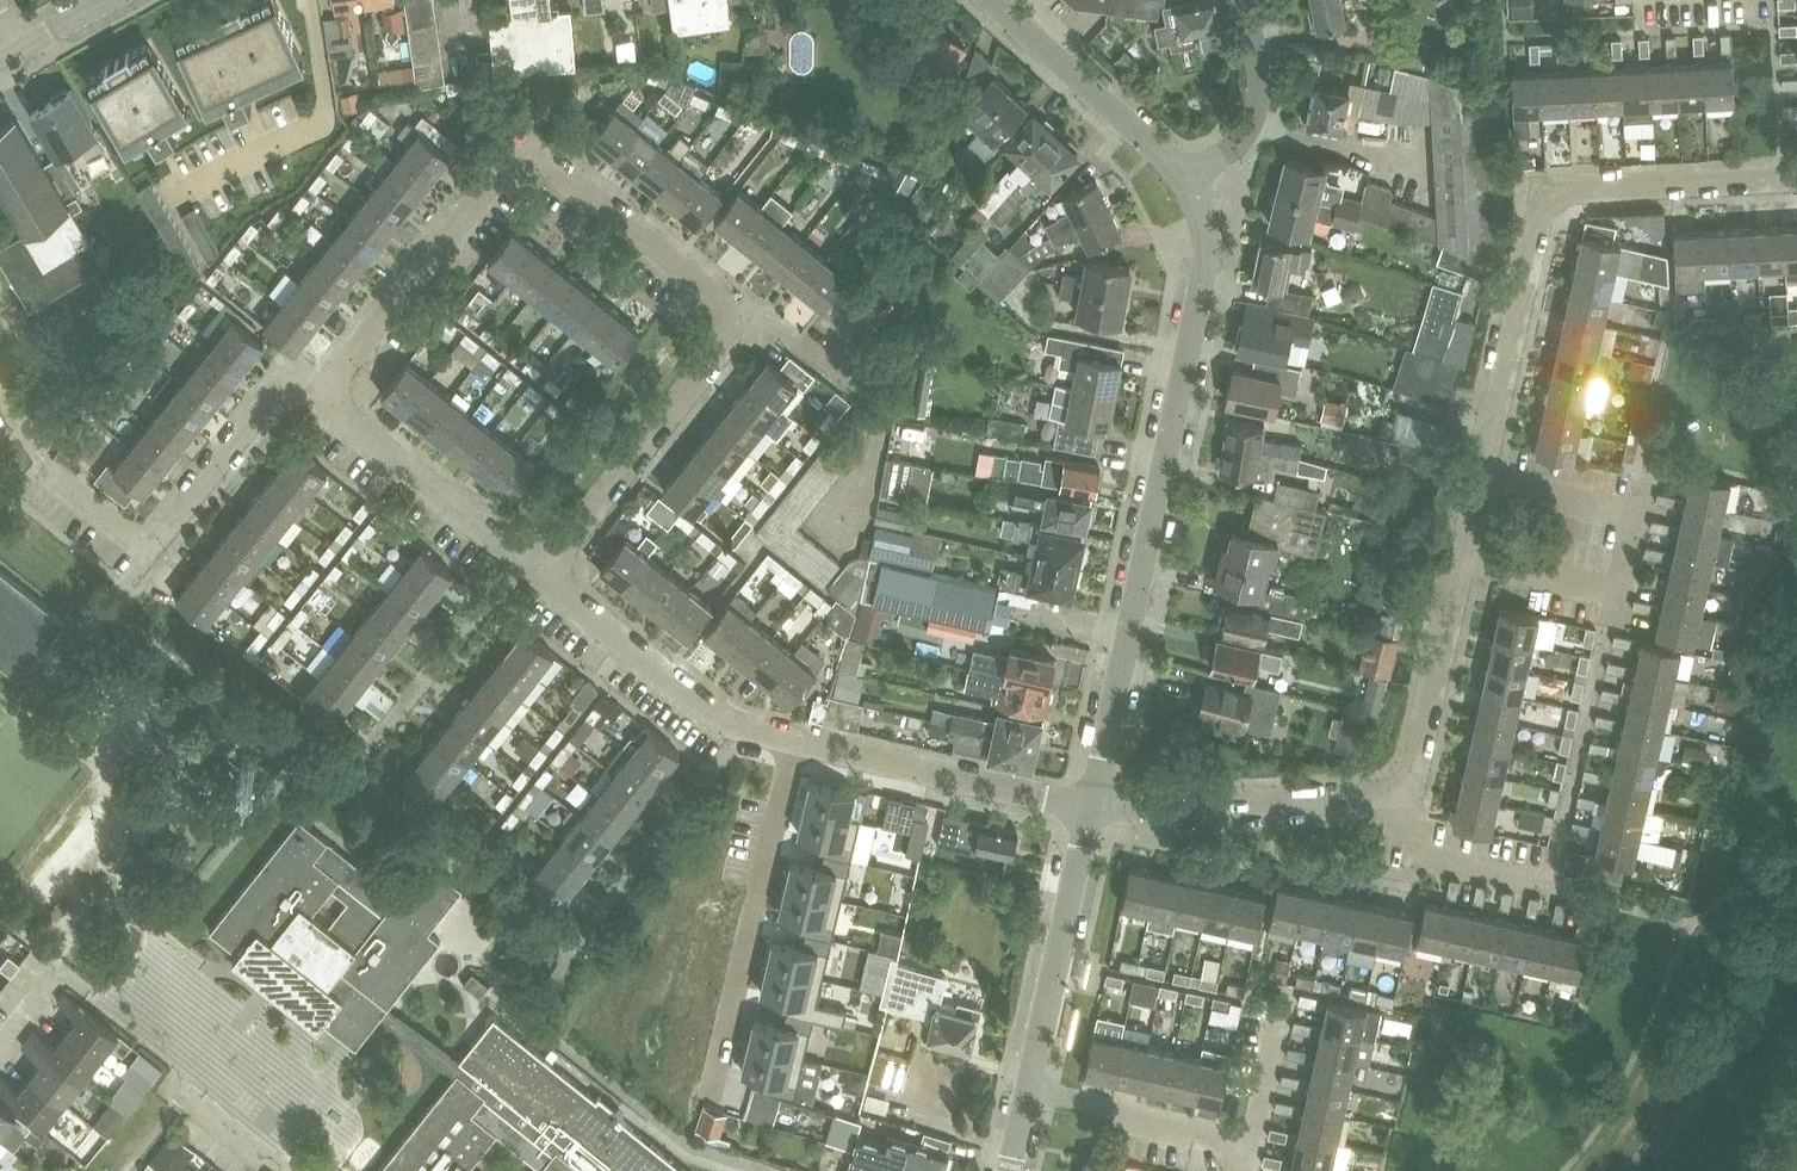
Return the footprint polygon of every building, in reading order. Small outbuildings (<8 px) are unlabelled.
[(258,82),(257,82),(258,82),(258,81),(273,75),(274,75),(273,74),(288,68),(289,68),(288,67),(289,67),(292,74),(305,68),(302,62),(304,61),(303,60),(301,60),(299,55),(300,54),(275,0),(254,0),(241,6),(240,4),(229,9),(232,14),(219,20),(216,15),(206,20),(207,22),(176,36),(205,98),(206,97),(209,103),(207,104),(208,106),(210,105),(212,110),(225,104),(231,116),(252,107),(243,88),(258,82)] [(335,12),(350,9),(349,0),(333,0),(335,12)] [(405,4),(407,18),(435,14),(433,0),(405,4)] [(487,2),(489,14),(493,48),(496,71),(545,65),(537,0),(500,0),(487,2)] [(545,65),(577,61),(572,4),(557,6),(556,1),(551,2),(550,0),(537,0),(545,65)] [(587,14),(606,12),(604,0),(585,0),(587,14)] [(671,31),(728,24),(726,0),(667,0),(671,31)] [(1075,6),(1092,8),(1108,10),(1109,4),(1114,5),(1115,0),(1068,0),(1075,6)] [(1114,5),(1134,7),(1158,10),(1159,0),(1165,1),(1165,0),(1115,0),(1114,5)] [(1155,25),(1159,43),(1166,41),(1172,40),(1173,47),(1196,42),(1195,35),(1201,34),(1201,31),(1222,27),(1216,0),(1195,0),(1173,5),(1166,6),(1169,22),(1163,23),(1155,25)] [(1314,3),(1308,4),(1312,25),(1318,24),(1318,26),(1345,21),(1341,0),(1313,0),(1314,3)] [(1533,14),(1532,1),(1512,3),(1513,15),(1533,14)] [(402,6),(383,9),(385,27),(404,25),(402,6)] [(349,13),(326,16),(325,16),(329,50),(354,47),(349,13)] [(435,14),(407,18),(409,31),(437,27),(435,14)] [(928,66),(916,81),(933,94),(968,48),(934,22),(911,53),(928,66)] [(1782,32),(1796,32),(1796,22),(1781,23),(1782,32)] [(437,27),(409,31),(411,45),(440,41),(437,27)] [(766,29),(745,31),(747,49),(767,46),(766,29)] [(1732,32),(1722,32),(1723,50),(1733,49),(1732,32)] [(1704,33),(1694,34),(1695,51),(1705,51),(1704,33)] [(1393,63),(1423,70),(1430,71),(1433,59),(1427,58),(1430,42),(1400,35),(1393,63)] [(1678,52),(1677,35),(1667,35),(1668,52),(1678,52)] [(1650,36),(1640,36),(1641,54),(1651,53),(1650,36)] [(1623,55),(1623,37),(1613,38),(1614,55),(1623,55)] [(1595,56),(1594,39),(1585,39),(1586,57),(1595,56)] [(1567,40),(1558,41),(1559,58),(1568,58),(1567,40)] [(440,41),(411,45),(413,59),(442,54),(440,41)] [(167,120),(173,116),(173,117),(174,117),(174,116),(173,116),(174,116),(177,122),(190,114),(187,109),(188,108),(187,107),(186,107),(182,102),(184,101),(149,42),(130,54),(129,52),(106,65),(107,67),(88,79),(123,137),(124,137),(127,142),(126,143),(127,144),(128,144),(132,149),(144,141),(141,135),(141,136),(142,136),(142,135),(141,135),(147,131),(158,149),(177,137),(167,120)] [(1541,59),(1540,42),(1531,42),(1531,60),(1541,59)] [(493,48),(478,50),(481,73),(496,71),(493,48)] [(1782,50),(1783,59),(1796,59),(1796,49),(1782,50)] [(442,54),(413,59),(415,72),(444,68),(442,54)] [(1707,101),(1735,99),(1733,60),(1705,62),(1707,101)] [(658,81),(667,85),(669,79),(670,80),(674,72),(661,67),(661,64),(652,62),(648,79),(658,81)] [(1705,62),(1677,63),(1679,102),(1707,101),(1705,62)] [(1649,65),(1651,104),(1679,102),(1677,63),(1649,65)] [(409,65),(374,66),(375,84),(410,82),(409,65)] [(1392,67),(1381,65),(1379,81),(1390,82),(1392,67)] [(1649,65),(1622,66),(1624,105),(1624,119),(1652,118),(1651,104),(1649,65)] [(1594,67),(1596,107),(1624,105),(1622,66),(1594,67)] [(1594,67),(1566,69),(1568,108),(1596,107),(1594,67)] [(444,68),(415,72),(417,86),(446,81),(444,68)] [(1360,110),(1392,117),(1397,89),(1406,90),(1410,71),(1396,68),(1392,87),(1365,82),(1360,110)] [(1566,69),(1538,70),(1540,109),(1568,108),(1566,69)] [(1406,90),(1397,89),(1392,117),(1426,124),(1429,95),(1418,93),(1420,84),(1433,86),(1432,75),(1429,74),(1430,71),(1423,70),(1422,74),(1410,71),(1406,90)] [(1529,110),(1540,109),(1538,70),(1513,72),(1515,111),(1516,136),(1531,135),(1529,110)] [(1440,214),(1426,209),(1418,233),(1445,242),(1493,258),(1500,231),(1489,83),(1432,71),(1432,75),(1433,86),(1440,214)] [(476,75),(446,82),(448,92),(479,84),(476,75)] [(981,125),(961,147),(964,151),(983,168),(1007,143),(1007,142),(1007,141),(1003,145),(995,137),(1025,104),(993,75),(975,95),(963,108),(981,125)] [(1784,86),(1796,86),(1796,76),(1784,77),(1784,86)] [(741,98),(742,79),(720,78),(719,92),(741,98)] [(669,79),(667,85),(666,88),(681,95),(685,87),(670,80),(669,79)] [(1351,88),(1349,88),(1318,82),(1310,121),(1343,127),(1351,88)] [(98,132),(84,110),(72,89),(69,91),(68,88),(65,87),(53,95),(52,97),(53,100),(32,112),(57,155),(44,163),(59,188),(73,212),(83,206),(74,191),(83,186),(63,153),(81,142),(89,155),(104,146),(96,133),(98,132)] [(358,90),(340,95),(344,111),(362,106),(358,90)] [(695,91),(691,100),(707,107),(711,98),(695,91)] [(736,109),(720,102),(716,111),(732,118),(736,109)] [(1786,113),(1796,113),(1796,103),(1785,104),(1786,113)] [(379,113),(372,107),(362,120),(369,126),(370,125),(379,113)] [(590,139),(611,156),(636,124),(614,107),(590,139)] [(379,113),(370,125),(381,134),(391,122),(379,113)] [(762,120),(746,113),(742,122),(758,129),(762,120)] [(1034,113),(1007,142),(1007,143),(1022,156),(980,203),(991,212),(1058,139),(1053,135),(1055,132),(1053,131),(1057,126),(1047,117),(1043,121),(1034,113)] [(73,212),(59,188),(44,163),(16,117),(0,127),(0,189),(25,231),(45,264),(61,290),(105,264),(73,212)] [(452,155),(450,153),(420,129),(414,125),(408,120),(398,133),(410,142),(403,151),(435,176),(452,155)] [(658,142),(636,124),(611,156),(633,173),(658,142)] [(800,134),(784,128),(781,138),(808,147),(811,138),(800,134)] [(350,134),(344,143),(351,148),(361,135),(359,133),(354,129),(350,134)] [(658,142),(633,173),(655,191),(680,159),(691,145),(680,137),(669,150),(658,142)] [(808,147),(835,157),(839,148),(811,138),(808,147)] [(1062,143),(1058,139),(991,212),(1003,223),(1044,177),(1051,183),(1078,154),(1076,152),(1080,148),(1070,138),(1066,143),(1064,141),(1062,143)] [(835,157),(852,163),(855,154),(839,148),(835,157)] [(345,156),(338,150),(327,163),(334,169),(345,156)] [(403,151),(386,172),(417,197),(435,176),(403,151)] [(1534,156),(1517,157),(1518,166),(1534,165),(1534,156)] [(1287,157),(1279,190),(1318,199),(1326,166),(1287,157)] [(866,158),(863,167),(879,173),(882,164),(866,158)] [(702,176),(680,159),(655,191),(677,208),(702,176)] [(893,168),(888,177),(911,189),(917,177),(895,165),(893,168)] [(328,177),(320,171),(309,185),(317,191),(328,177)] [(369,193),(400,219),(417,197),(386,172),(369,193)] [(724,194),(702,176),(677,208),(699,225),(724,194)] [(1095,179),(1065,194),(1073,210),(1060,217),(1061,218),(1047,225),(1052,234),(1065,228),(1078,221),(1109,206),(1095,179)] [(1366,181),(1362,198),(1359,212),(1418,233),(1426,209),(1391,198),(1393,188),(1366,181)] [(168,241),(181,233),(151,182),(138,189),(168,241)] [(714,220),(736,238),(761,206),(739,188),(714,220)] [(1355,227),(1359,212),(1335,207),(1336,204),(1318,199),(1279,190),(1271,222),(1310,231),(1314,217),(1355,227)] [(311,198),(303,192),(292,206),(300,212),(311,198)] [(772,192),(761,206),(736,238),(758,255),(783,223),(794,209),(793,208),(791,211),(772,196),(774,193),(772,192)] [(369,193),(350,217),(381,242),(400,219),(369,193)] [(1336,204),(1335,207),(1359,212),(1362,198),(1339,193),(1336,204)] [(1109,206),(1078,221),(1065,228),(1052,234),(1057,244),(1069,238),(1070,241),(1075,238),(1077,242),(1086,237),(1091,246),(1121,231),(1109,206)] [(195,207),(182,215),(209,262),(220,249),(195,207)] [(286,214),(279,208),(268,221),(275,227),(286,214)] [(1638,209),(1637,235),(1662,235),(1662,209),(1638,209)] [(364,263),(381,242),(350,217),(333,238),(364,263)] [(259,227),(252,221),(241,234),(249,240),(259,227)] [(758,255),(780,272),(805,240),(783,223),(758,255)] [(978,277),(994,260),(1000,254),(983,238),(990,232),(981,223),(953,253),(978,277)] [(1784,225),(1786,265),(1787,279),(1796,279),(1796,224),(1784,225)] [(1784,225),(1757,226),(1758,266),(1786,265),(1784,225)] [(1729,227),(1731,268),(1758,266),(1757,226),(1729,227)] [(1729,227),(1701,228),(1703,269),(1731,268),(1729,227)] [(1676,270),(1703,269),(1701,228),(1674,230),(1676,270)] [(489,260),(511,277),(535,247),(513,229),(489,260)] [(45,264),(25,231),(0,245),(0,257),(5,264),(31,308),(61,290),(45,264)] [(1025,231),(1013,246),(1018,251),(1032,242),(1025,231)] [(181,233),(168,241),(192,282),(203,270),(181,233)] [(1578,261),(1617,269),(1669,281),(1667,256),(1634,248),(1632,258),(1620,256),(1623,242),(1584,234),(1578,261)] [(333,238),(316,259),(347,285),(364,263),(333,238)] [(1261,239),(1253,283),(1271,286),(1268,300),(1308,313),(1313,298),(1282,288),(1291,245),(1261,239)] [(826,257),(805,240),(780,272),(801,289),(826,257)] [(242,248),(235,242),(224,256),(231,262),(242,248)] [(1439,259),(1488,276),(1493,258),(1445,242),(1439,259)] [(159,244),(141,254),(150,271),(168,261),(159,244)] [(999,258),(1020,277),(1031,266),(1010,246),(999,258)] [(557,264),(535,247),(511,277),(532,294),(557,264)] [(824,306),(849,275),(826,257),(801,289),(824,306)] [(1020,277),(999,258),(989,268),(1010,287),(1020,277)] [(1130,266),(1089,258),(1084,288),(1125,295),(1130,266)] [(347,285),(316,259),(298,281),(330,306),(347,285)] [(1578,261),(1572,288),(1610,296),(1617,269),(1578,261)] [(225,270),(217,264),(206,278),(214,284),(225,270)] [(554,312),(578,281),(557,264),(532,294),(554,312)] [(1000,299),(1010,287),(989,268),(979,279),(1000,299)] [(964,269),(957,276),(971,288),(977,281),(964,269)] [(1062,284),(1078,287),(1080,276),(1064,273),(1062,284)] [(298,281),(281,302),(313,328),(330,306),(298,281)] [(600,298),(578,281),(554,312),(575,329),(600,298)] [(1413,347),(1433,353),(1446,358),(1461,362),(1467,363),(1478,320),(1457,315),(1463,292),(1435,282),(1413,347)] [(1669,283),(1659,284),(1660,301),(1670,301),(1669,283)] [(1076,297),(1078,287),(1062,284),(1060,294),(1076,297)] [(1364,302),(1366,294),(1361,287),(1353,286),(1346,290),(1344,298),(1349,305),(1357,307),(1364,302)] [(1120,323),(1125,295),(1084,288),(1078,315),(1120,323)] [(1566,315),(1604,323),(1610,296),(1572,288),(1566,315)] [(1718,315),(1717,315),(1717,325),(1735,324),(1734,314),(1733,296),(1717,297),(1718,315)] [(190,298),(180,312),(187,317),(197,304),(190,298)] [(600,298),(575,329),(597,346),(621,315),(600,298)] [(313,328),(281,302),(264,324),(295,349),(313,328)] [(1314,316),(1279,308),(1249,302),(1239,349),(1286,359),(1292,328),(1311,331),(1314,316)] [(473,326),(479,319),(465,308),(459,315),(473,326)] [(1653,325),(1663,327),(1667,310),(1657,308),(1653,325)] [(1771,312),(1772,322),(1789,321),(1789,311),(1771,312)] [(226,326),(215,339),(246,364),(264,341),(228,312),(220,322),(226,326)] [(165,313),(154,327),(161,333),(172,319),(165,313)] [(1744,314),(1745,324),(1762,323),(1762,313),(1744,314)] [(445,314),(439,321),(453,332),(459,324),(445,314)] [(644,333),(621,315),(597,346),(619,364),(644,333)] [(1566,315),(1560,342),(1598,350),(1604,323),(1566,315)] [(1690,317),(1690,326),(1708,325),(1707,316),(1690,317)] [(492,342),(498,335),(485,324),(479,332),(492,342)] [(473,367),(476,364),(488,349),(487,348),(466,331),(460,338),(462,340),(452,351),(473,367)] [(1077,368),(1073,386),(1116,395),(1123,362),(1100,358),(1103,343),(1049,332),(1046,348),(1062,351),(1060,365),(1077,368)] [(148,334),(137,348),(144,354),(155,340),(148,334)] [(1647,352),(1657,354),(1661,337),(1651,334),(1647,352)] [(229,386),(246,364),(215,339),(198,361),(229,386)] [(514,360),(521,352),(506,340),(500,348),(514,360)] [(1560,342),(1553,369),(1592,377),(1598,350),(1560,342)] [(501,359),(488,349),(476,364),(487,374),(494,366),(495,367),(501,359)] [(1394,385),(1452,404),(1457,389),(1452,388),(1461,362),(1446,358),(1433,353),(1426,375),(1400,367),(1394,385)] [(131,355),(120,369),(127,375),(138,361),(131,355)] [(535,377),(541,369),(528,358),(522,366),(535,377)] [(768,359),(751,382),(781,406),(799,384),(768,359)] [(922,359),(914,411),(926,413),(935,361),(922,359)] [(1297,393),(1303,367),(1269,360),(1266,374),(1235,368),(1228,400),(1275,410),(1279,390),(1297,393)] [(229,386),(198,361),(181,382),(212,407),(229,386)] [(1651,380),(1655,363),(1645,361),(1641,378),(1651,380)] [(407,362),(382,393),(405,411),(429,380),(407,362)] [(517,384),(523,376),(509,365),(502,372),(517,384)] [(1586,404),(1592,377),(1553,369),(1547,396),(1586,404)] [(556,394),(562,386),(549,375),(543,383),(556,394)] [(103,390),(110,396),(121,383),(114,377),(103,390)] [(405,411),(426,428),(451,397),(429,380),(405,411)] [(181,382),(164,403),(195,428),(212,407),(181,382)] [(537,400),(543,393),(529,382),(523,389),(537,400)] [(765,427),(781,406),(751,382),(734,403),(765,427)] [(1116,395),(1073,386),(1054,382),(1048,413),(1060,416),(1054,443),(1097,451),(1102,425),(1110,427),(1116,395)] [(1636,405),(1645,407),(1649,390),(1639,388),(1636,405)] [(581,412),(587,404),(574,393),(568,401),(581,412)] [(1547,396),(1541,423),(1580,431),(1586,404),(1547,396)] [(426,428),(447,444),(472,414),(451,397),(426,428)] [(104,404),(97,398),(86,411),(93,417),(104,404)] [(1315,421),(1338,424),(1341,401),(1317,398),(1315,421)] [(559,417),(565,410),(551,399),(545,407),(559,417)] [(195,428),(164,403),(147,425),(178,450),(195,428)] [(717,424),(748,449),(765,427),(734,403),(717,424)] [(1391,408),(1388,418),(1377,415),(1373,432),(1429,446),(1436,419),(1391,408)] [(839,416),(832,410),(821,424),(828,430),(839,416)] [(469,461),(493,431),(472,414),(447,444),(469,461)] [(1630,431),(1639,433),(1643,416),(1634,414),(1630,431)] [(999,417),(996,434),(1023,438),(1026,422),(999,417)] [(76,439),(87,425),(80,419),(69,433),(76,439)] [(1229,420),(1225,444),(1290,454),(1291,442),(1263,438),(1265,425),(1229,420)] [(1576,448),(1580,431),(1541,423),(1535,450),(1574,458),(1574,456),(1579,458),(1581,449),(1576,448)] [(730,470),(748,449),(717,424),(700,446),(730,470)] [(147,425),(130,446),(161,471),(178,450),(147,425)] [(469,461),(490,478),(514,448),(493,431),(469,461)] [(814,432),(803,446),(811,452),(821,438),(814,432)] [(65,440),(59,448),(70,456),(76,448),(65,440)] [(852,460),(829,441),(818,454),(841,473),(852,460)] [(1624,458),(1633,460),(1637,443),(1628,441),(1624,458)] [(1301,456),(1290,454),(1225,444),(1222,468),(1274,476),(1275,466),(1299,469),(1301,456)] [(1401,445),(1396,461),(1415,467),(1419,450),(1401,445)] [(161,471),(130,446),(114,466),(108,461),(94,477),(126,502),(138,487),(144,492),(161,471)] [(296,446),(279,468),(310,493),(327,471),(296,446)] [(720,483),(730,470),(700,446),(683,467),(714,491),(721,497),(727,489),(720,483)] [(537,466),(514,448),(490,478),(513,496),(537,466)] [(975,449),(972,472),(985,474),(988,451),(975,449)] [(990,476),(1005,478),(1006,474),(1019,477),(1096,489),(1098,478),(1100,477),(1101,470),(1100,466),(1100,464),(1066,459),(1064,470),(1041,467),(1042,460),(994,452),(990,476)] [(797,453),(787,466),(794,472),(805,459),(797,453)] [(818,454),(809,466),(832,484),(841,473),(818,454)] [(915,462),(887,457),(881,492),(909,497),(915,462)] [(1681,469),(1664,465),(1662,474),(1679,478),(1681,469)] [(809,466),(801,477),(823,495),(832,484),(809,466)] [(714,491),(683,467),(666,489),(701,518),(708,508),(703,504),(714,491)] [(300,506),(310,493),(279,468),(262,489),(293,514),(300,519),(306,511),(300,506)] [(772,468),(761,482),(777,494),(787,480),(772,468)] [(1692,471),(1686,498),(1725,506),(1731,479),(1692,471)] [(823,495),(801,477),(792,488),(814,507),(823,495)] [(1010,499),(1047,506),(1045,516),(1087,524),(1088,521),(1091,519),(1092,511),(1090,509),(1092,500),(1051,492),(1052,488),(1013,480),(1010,499)] [(1274,497),(1317,508),(1321,490),(1278,480),(1274,497)] [(792,488),(783,500),(805,518),(814,507),(792,488)] [(293,514),(262,489),(244,511),(276,536),(293,514)] [(1658,492),(1656,501),(1673,505),(1675,495),(1658,492)] [(1233,531),(1229,548),(1276,559),(1279,544),(1317,553),(1327,510),(1317,508),(1274,497),(1256,493),(1247,534),(1233,531)] [(683,512),(662,495),(649,510),(671,528),(677,520),(683,512)] [(752,508),(760,514),(770,501),(763,495),(752,508)] [(1719,533),(1725,506),(1686,498),(1680,525),(1719,533)] [(372,506),(364,500),(353,514),(361,520),(372,506)] [(757,532),(773,546),(791,524),(797,528),(805,518),(783,500),(757,532)] [(874,521),(883,523),(901,527),(905,528),(909,512),(878,505),(874,521)] [(258,558),(276,536),(244,511),(227,532),(258,558)] [(377,511),(359,533),(367,539),(385,517),(377,511)] [(683,512),(677,520),(689,530),(695,522),(683,512)] [(746,516),(727,540),(735,546),(754,523),(746,516)] [(908,516),(906,526),(914,528),(916,518),(908,516)] [(619,517),(607,533),(618,542),(631,526),(619,517)] [(1041,541),(1037,556),(1080,565),(1084,548),(1081,547),(1083,537),(1044,528),(1044,523),(1017,518),(1014,534),(1041,541)] [(1652,519),(1650,528),(1667,532),(1669,523),(1652,519)] [(336,535),(329,543),(337,550),(344,542),(355,528),(347,522),(336,535)] [(901,531),(901,527),(883,523),(882,527),(877,526),(870,555),(933,570),(942,536),(915,530),(914,534),(901,531)] [(789,558),(807,536),(797,528),(791,524),(773,546),(789,558)] [(1713,561),(1719,533),(1680,525),(1674,552),(1713,561)] [(697,536),(710,547),(716,539),(703,529),(697,536)] [(241,579),(258,558),(227,532),(210,554),(241,579)] [(625,586),(649,555),(659,542),(646,532),(636,545),(627,537),(602,568),(625,586)] [(789,558),(800,567),(819,544),(807,536),(789,558)] [(354,541),(342,555),(350,561),(361,547),(354,541)] [(319,556),(312,564),(320,571),(337,550),(329,543),(319,556)] [(800,567),(811,577),(830,553),(819,544),(800,567)] [(1664,549),(1646,545),(1644,555),(1662,558),(1664,549)] [(724,546),(718,553),(732,564),(738,556),(724,546)] [(1276,559),(1229,548),(1224,546),(1216,580),(1240,586),(1237,599),(1301,614),(1305,600),(1289,596),(1289,595),(1263,589),(1270,560),(1275,561),(1276,559)] [(435,595),(453,571),(423,547),(404,570),(435,595)] [(779,582),(784,576),(790,568),(769,551),(762,559),(776,570),(771,576),(779,582)] [(1713,561),(1674,552),(1668,579),(1707,587),(1713,561)] [(842,563),(830,553),(811,577),(824,587),(842,563)] [(193,576),(224,601),(241,579),(210,554),(193,576)] [(646,603),(670,572),(649,555),(625,586),(646,603)] [(861,597),(990,628),(1001,631),(1011,589),(1000,586),(886,560),(871,556),(865,580),(864,584),(861,597)] [(1076,583),(1080,565),(1037,556),(1033,575),(1004,568),(1001,583),(1030,589),(1032,584),(1070,593),(1072,582),(1076,583)] [(336,563),(326,576),(333,582),(343,569),(336,563)] [(309,584),(320,571),(312,564),(301,578),(309,584)] [(849,603),(864,584),(865,580),(846,565),(828,587),(849,603)] [(805,594),(812,586),(790,568),(784,576),(805,594)] [(418,616),(435,595),(404,570),(387,591),(418,616)] [(692,588),(670,572),(646,603),(667,619),(692,588)] [(1658,576),(1641,572),(1639,581),(1656,585),(1658,576)] [(207,622),(224,601),(193,576),(176,597),(207,622)] [(1701,614),(1707,587),(1668,579),(1662,605),(1701,614)] [(319,584),(309,598),(316,603),(326,590),(319,584)] [(284,599),(292,605),(303,592),(295,586),(284,599)] [(812,586),(805,594),(779,627),(785,631),(811,598),(819,604),(814,611),(821,617),(833,602),(812,586)] [(692,588),(667,619),(689,637),(714,606),(692,588)] [(401,637),(418,616),(387,591),(371,613),(401,637)] [(837,597),(833,602),(821,617),(848,638),(856,612),(837,597)] [(1652,602),(1635,598),(1632,608),(1650,612),(1652,602)] [(706,631),(728,649),(752,618),(730,601),(706,631)] [(1224,604),(1219,627),(1224,628),(1224,630),(1261,639),(1265,623),(1296,630),(1298,619),(1231,603),(1230,606),(1224,604)] [(1701,614),(1662,605),(1656,632),(1695,641),(1701,614)] [(302,606),(292,618),(299,624),(309,612),(302,606)] [(1541,615),(1501,606),(1495,633),(1535,642),(1541,615)] [(267,621),(275,627),(286,613),(278,607),(267,621)] [(1393,635),(1398,616),(1378,611),(1373,630),(1393,635)] [(354,634),(384,658),(401,637),(371,613),(354,634)] [(977,627),(947,619),(930,615),(927,630),(943,634),(974,642),(977,627)] [(774,636),(752,618),(728,649),(749,666),(774,636)] [(1597,627),(1588,625),(1584,642),(1593,644),(1597,627)] [(285,626),(274,639),(282,645),(292,632),(285,626)] [(538,674),(556,652),(525,627),(507,649),(538,674)] [(257,653),(258,647),(268,634),(261,628),(250,641),(251,642),(242,653),(255,663),(257,662),(261,656),(257,653)] [(1365,646),(1359,667),(1390,675),(1396,654),(1400,639),(1369,630),(1365,646)] [(1495,633),(1489,660),(1529,669),(1535,642),(1495,633)] [(1616,633),(1614,642),(1631,646),(1633,636),(1616,633)] [(367,680),(384,658),(354,634),(337,655),(367,680)] [(774,636),(749,666),(771,684),(796,653),(774,636)] [(850,637),(840,668),(857,673),(865,642),(850,637)] [(1643,639),(1637,666),(1676,675),(1682,648),(1643,639)] [(1280,669),(1280,667),(1304,673),(1304,671),(1313,673),(1316,659),(1284,651),(1283,654),(1218,640),(1212,667),(1252,676),(1255,663),(1280,669)] [(804,643),(796,653),(771,684),(793,701),(826,660),(804,643)] [(974,646),(970,667),(972,667),(1049,685),(1049,682),(1053,681),(1054,674),(1052,671),(1054,659),(1027,653),(1028,650),(1013,647),(1013,650),(1010,649),(1009,654),(974,646)] [(1715,646),(1713,656),(1728,659),(1730,649),(1715,646)] [(521,696),(538,674),(507,649),(490,671),(521,696)] [(1587,672),(1591,655),(1582,653),(1578,670),(1587,672)] [(261,656),(257,662),(274,676),(280,668),(263,654),(261,656)] [(350,701),(367,680),(337,655),(320,676),(350,701)] [(1529,669),(1489,660),(1483,687),(1523,696),(1529,669)] [(1610,660),(1608,669),(1625,673),(1627,664),(1610,660)] [(1732,661),(1729,677),(1738,678),(1741,663),(1732,661)] [(1637,666),(1631,693),(1670,702),(1676,675),(1637,666)] [(970,667),(965,687),(993,694),(992,697),(999,699),(998,700),(1043,710),(1045,698),(1049,697),(1051,690),(1048,687),(1049,685),(972,667),(970,667)] [(866,677),(840,670),(834,692),(860,699),(866,677)] [(503,717),(521,696),(490,671),(472,692),(503,717)] [(320,676),(302,698),(333,722),(350,701),(320,676)] [(600,688),(588,678),(571,700),(575,703),(582,709),(600,688)] [(1581,698),(1585,681),(1576,679),(1572,696),(1581,698)] [(1246,680),(1242,693),(1208,684),(1201,710),(1219,714),(1218,720),(1270,733),(1281,689),(1246,680)] [(1621,690),(1604,686),(1602,696),(1619,700),(1621,690)] [(1483,687),(1477,714),(1517,723),(1523,696),(1483,687)] [(1718,687),(1713,707),(1745,715),(1750,694),(1718,687)] [(503,717),(472,692),(455,714),(486,739),(503,717)] [(1664,728),(1670,702),(1631,693),(1625,720),(1664,728)] [(1365,694),(1362,708),(1379,712),(1382,698),(1365,694)] [(824,721),(824,722),(839,725),(841,717),(861,722),(864,708),(865,704),(831,695),(829,699),(829,701),(824,721)] [(594,722),(605,708),(598,702),(587,716),(594,722)] [(564,717),(557,726),(565,731),(582,709),(575,703),(564,717)] [(1369,711),(1345,706),(1335,748),(1359,754),(1369,711)] [(1566,723),(1576,725),(1579,708),(1570,706),(1566,723)] [(937,719),(952,722),(1036,742),(1038,734),(1041,734),(1043,723),(1040,722),(1041,719),(999,711),(998,719),(940,707),(937,719)] [(1615,716),(1598,712),(1596,722),(1613,726),(1615,716)] [(469,760),(486,739),(455,714),(438,735),(469,760)] [(1511,750),(1517,723),(1477,714),(1471,741),(1511,750)] [(570,737),(578,743),(588,730),(594,722),(587,716),(570,737)] [(1664,728),(1625,720),(1619,747),(1658,755),(1664,728)] [(1034,751),(1036,742),(952,722),(949,735),(993,744),(990,754),(1032,763),(1032,762),(1036,760),(1037,754),(1034,751)] [(557,726),(541,747),(548,752),(554,745),(565,731),(557,726)] [(625,745),(632,751),(663,776),(681,753),(650,728),(641,739),(636,735),(631,736),(625,745)] [(1560,750),(1570,752),(1573,734),(1564,732),(1560,750)] [(421,756),(452,781),(469,760),(438,735),(421,756)] [(571,751),(578,743),(570,737),(553,758),(567,770),(572,774),(582,760),(571,751)] [(517,751),(529,760),(538,748),(527,739),(517,751)] [(1609,743),(1592,739),(1590,749),(1607,752),(1609,743)] [(1471,741),(1465,768),(1505,777),(1511,750),(1471,741)] [(1686,744),(1684,760),(1703,762),(1705,747),(1686,744)] [(663,776),(632,751),(625,745),(607,766),(615,772),(646,797),(663,776)] [(537,767),(548,752),(541,747),(529,761),(537,767)] [(1619,747),(1613,774),(1652,782),(1654,774),(1664,777),(1668,758),(1658,755),(1619,747)] [(1278,770),(1278,755),(1250,756),(1251,771),(1278,770)] [(434,804),(452,781),(421,756),(403,779),(434,804)] [(553,758),(536,780),(544,786),(551,791),(567,770),(553,758)] [(1564,778),(1568,761),(1558,759),(1554,776),(1564,778)] [(1603,770),(1586,766),(1584,776),(1601,780),(1603,770)] [(523,768),(513,782),(520,788),(531,774),(523,768)] [(1465,768),(1459,795),(1498,804),(1505,777),(1465,768)] [(646,797),(615,772),(598,793),(629,818),(646,797)] [(1646,809),(1652,782),(1613,774),(1607,801),(1646,809)] [(811,780),(804,806),(849,817),(849,816),(855,790),(811,780)] [(1548,803),(1558,805),(1562,788),(1552,785),(1548,803)] [(529,787),(518,801),(526,807),(537,793),(529,787)] [(503,809),(514,795),(506,789),(496,803),(503,809)] [(612,839),(629,818),(598,793),(581,814),(612,839)] [(1597,797),(1580,793),(1578,803),(1595,806),(1597,797)] [(890,795),(883,825),(897,828),(904,799),(890,795)] [(1459,795),(1452,821),(1492,831),(1498,804),(1459,795)] [(914,816),(914,817),(925,820),(929,803),(917,801),(917,802),(914,816)] [(1646,809),(1607,801),(1601,828),(1640,836),(1646,809)] [(804,806),(798,832),(828,839),(825,853),(851,859),(861,818),(849,816),(849,817),(804,806)] [(513,808),(501,822),(502,823),(509,828),(520,814),(513,808)] [(489,811),(478,824),(486,830),(489,826),(497,816),(489,811)] [(983,822),(983,820),(945,812),(938,843),(975,852),(976,847),(1012,855),(1014,844),(1017,843),(1019,835),(1017,832),(1018,830),(983,822)] [(1542,829),(1552,831),(1556,814),(1546,812),(1542,829)] [(595,861),(612,839),(581,814),(564,836),(595,861)] [(925,820),(914,817),(911,831),(909,837),(925,841),(929,821),(925,820)] [(427,859),(397,896),(377,880),(335,846),(299,818),(210,930),(239,953),(233,961),(262,984),(271,990),(317,1027),(322,1020),(356,1047),(381,1015),(388,1006),(440,940),(429,931),(463,888),(427,859)] [(1591,823),(1574,819),(1572,829),(1589,833),(1591,823)] [(408,844),(420,829),(410,821),(398,836),(408,844)] [(1640,836),(1601,828),(1596,851),(1588,850),(1583,871),(1622,879),(1626,862),(1634,863),(1640,836)] [(495,831),(485,844),(492,850),(503,836),(496,830),(495,831)] [(578,882),(595,861),(564,836),(547,857),(578,882)] [(792,859),(786,885),(842,899),(850,863),(851,859),(825,853),(822,866),(792,859)] [(529,879),(560,904),(578,882),(547,857),(529,879)] [(1159,870),(1132,864),(1123,904),(1150,910),(1159,870)] [(906,897),(909,870),(866,867),(863,894),(906,897)] [(1159,870),(1150,910),(1147,924),(1174,930),(1177,916),(1186,876),(1159,870)] [(1177,916),(1204,922),(1213,881),(1186,876),(1177,916)] [(1461,878),(1452,876),(1448,893),(1458,895),(1461,878)] [(1239,887),(1213,881),(1204,922),(1231,928),(1239,887)] [(1297,927),(1306,888),(1279,882),(1270,921),(1297,927)] [(1488,884),(1478,882),(1475,899),(1484,901),(1488,884)] [(786,885),(779,912),(809,919),(806,932),(832,938),(842,899),(786,885)] [(1267,894),(1239,887),(1231,928),(1258,934),(1267,894)] [(1333,894),(1306,888),(1297,927),(1324,933),(1333,894)] [(1510,907),(1514,890),(1505,888),(1501,905),(1510,907)] [(1351,939),(1360,900),(1333,894),(1324,933),(1351,939)] [(1537,913),(1541,896),(1532,894),(1528,911),(1537,913)] [(1387,906),(1360,900),(1351,939),(1378,945),(1387,906)] [(1417,938),(1446,945),(1455,906),(1426,900),(1417,938)] [(1568,902),(1558,900),(1555,917),(1564,919),(1568,902)] [(886,909),(907,914),(908,906),(888,901),(886,909)] [(1414,911),(1387,906),(1378,945),(1405,951),(1414,911)] [(1473,950),(1482,912),(1455,906),(1446,945),(1473,950)] [(1595,908),(1585,906),(1582,923),(1591,925),(1595,908)] [(1508,918),(1482,912),(1473,950),(1500,956),(1508,918)] [(1500,956),(1527,962),(1535,924),(1508,918),(1500,956)] [(1535,924),(1527,962),(1553,968),(1562,930),(1535,924)] [(1580,974),(1589,936),(1562,930),(1553,968),(1580,974)] [(773,938),(767,965),(823,978),(831,943),(832,938),(806,932),(803,945),(773,938)] [(890,956),(891,952),(878,949),(871,947),(868,959),(889,964),(890,956)] [(11,976),(21,964),(9,954),(0,965),(0,966),(11,976)] [(890,956),(880,1004),(886,1005),(889,1006),(934,1017),(930,1035),(928,1043),(954,1049),(973,1054),(984,1008),(976,1006),(974,1016),(955,1011),(956,1005),(939,1001),(946,977),(898,964),(899,962),(897,962),(898,957),(897,957),(890,956)] [(1206,956),(1202,975),(1215,978),(1219,959),(1206,956)] [(1121,967),(1138,970),(1140,961),(1123,957),(1121,967)] [(1276,957),(1274,967),(1288,969),(1290,960),(1276,957)] [(1166,968),(1149,964),(1146,973),(1164,977),(1166,968)] [(767,965),(761,991),(790,998),(787,1011),(814,1017),(813,1018),(843,1025),(847,1009),(817,1002),(823,978),(767,965)] [(1272,967),(1270,977),(1287,981),(1289,971),(1272,967)] [(1193,973),(1175,970),(1173,980),(1190,983),(1193,973)] [(484,990),(489,984),(472,971),(463,983),(480,996),(484,990)] [(1108,971),(1106,981),(1123,984),(1125,975),(1108,971)] [(1299,973),(1296,983),(1313,987),(1316,978),(1299,973)] [(1215,978),(1202,975),(1199,985),(1217,989),(1219,979),(1215,978)] [(1135,977),(1133,988),(1150,991),(1152,981),(1135,977)] [(1341,983),(1324,979),(1322,989),(1339,993),(1341,983)] [(1225,990),(1242,994),(1244,984),(1227,980),(1225,990)] [(1450,983),(1440,981),(1439,989),(1448,991),(1450,983)] [(1159,993),(1176,997),(1178,988),(1161,984),(1159,993)] [(1351,985),(1349,995),(1366,999),(1368,989),(1351,985)] [(1187,990),(1185,999),(1203,1003),(1205,994),(1187,990)] [(1474,992),(1464,990),(1462,998),(1472,1001),(1474,992)] [(79,1016),(68,1030),(101,1057),(111,1045),(123,1055),(133,1044),(66,991),(59,1000),(79,1016)] [(1378,991),(1376,1001),(1393,1005),(1395,996),(1378,991)] [(1301,992),(1299,1001),(1316,1005),(1318,995),(1301,992)] [(1211,1005),(1229,1009),(1231,999),(1214,995),(1211,1005)] [(1329,997),(1323,1024),(1362,1033),(1368,1006),(1329,997)] [(1532,1014),(1542,1016),(1545,1002),(1535,1000),(1532,1014)] [(1261,1030),(1266,1007),(1243,1002),(1237,1024),(1261,1030)] [(414,1024),(388,1006),(381,1015),(456,1074),(379,1170),(475,1170),(470,1167),(498,1132),(542,1167),(538,1170),(688,1170),(639,1132),(621,1118),(624,1114),(617,1109),(614,1112),(598,1099),(601,1095),(599,1094),(596,1098),(494,1016),(460,1058),(414,1024)] [(754,1018),(748,1044),(804,1057),(804,1056),(813,1018),(814,1017),(787,1011),(784,1024),(754,1018)] [(854,1026),(857,1013),(847,1011),(844,1023),(854,1026)] [(1312,1023),(1295,1019),(1293,1028),(1310,1032),(1312,1023)] [(1317,1051),(1356,1060),(1362,1033),(1323,1024),(1317,1051)] [(30,1036),(83,1079),(101,1057),(68,1030),(57,1043),(37,1027),(30,1036)] [(1095,1032),(1086,1071),(1112,1077),(1120,1038),(1095,1032)] [(43,1060),(32,1074),(65,1102),(83,1079),(30,1036),(23,1044),(43,1060)] [(1112,1077),(1139,1083),(1147,1044),(1120,1038),(1112,1077)] [(748,1044),(742,1070),(772,1077),(768,1091),(795,1097),(804,1057),(748,1044)] [(1174,1050),(1147,1044),(1139,1083),(1166,1089),(1174,1050)] [(1289,1045),(1287,1055),(1304,1059),(1306,1049),(1289,1045)] [(144,1092),(163,1068),(140,1050),(122,1074),(126,1077),(144,1092)] [(1193,1095),(1201,1056),(1174,1050),(1166,1089),(1193,1095)] [(877,1051),(870,1079),(902,1088),(910,1060),(877,1051)] [(1350,1086),(1356,1060),(1317,1051),(1311,1078),(1350,1086)] [(1228,1062),(1201,1056),(1193,1095),(1220,1101),(1228,1062)] [(1,1072),(0,1073),(0,1086),(47,1124),(65,1102),(32,1074),(21,1088),(1,1072)] [(1283,1072),(1281,1081),(1297,1086),(1300,1076),(1283,1072)] [(126,1114),(144,1092),(126,1077),(108,1100),(126,1114)] [(1350,1086),(1311,1078),(1305,1104),(1344,1113),(1350,1086)] [(737,1113),(739,1100),(715,1096),(712,1108),(737,1113)] [(1294,1103),(1277,1099),(1275,1108),(1292,1112),(1294,1103)] [(9,1123),(25,1136),(33,1127),(0,1100),(0,1135),(9,1123)] [(110,1103),(94,1123),(109,1135),(125,1115),(110,1103)] [(1338,1140),(1344,1113),(1305,1104),(1299,1131),(1338,1140)] [(704,1107),(698,1129),(721,1136),(727,1113),(704,1107)] [(59,1127),(55,1124),(51,1129),(55,1132),(59,1127)] [(1288,1130),(1271,1126),(1269,1135),(1286,1140),(1288,1130)] [(74,1156),(78,1158),(86,1165),(109,1137),(97,1127),(74,1156)] [(1332,1167),(1338,1140),(1299,1131),(1293,1158),(1332,1167)] [(173,1133),(163,1145),(186,1163),(196,1151),(173,1133)] [(855,1151),(924,1170),(943,1170),(945,1166),(947,1164),(949,1159),(947,1156),(948,1153),(911,1143),(884,1136),(882,1144),(859,1138),(855,1151)] [(848,1160),(852,1148),(835,1143),(832,1152),(843,1155),(842,1158),(848,1160)] [(864,1170),(924,1170),(855,1151),(850,1167),(864,1170)] [(1282,1157),(1265,1153),(1263,1162),(1280,1166),(1282,1157)] [(1127,1162),(1089,1154),(1085,1170),(1125,1170),(1127,1162)] [(1290,1170),(1331,1170),(1332,1167),(1293,1158),(1290,1170)]
